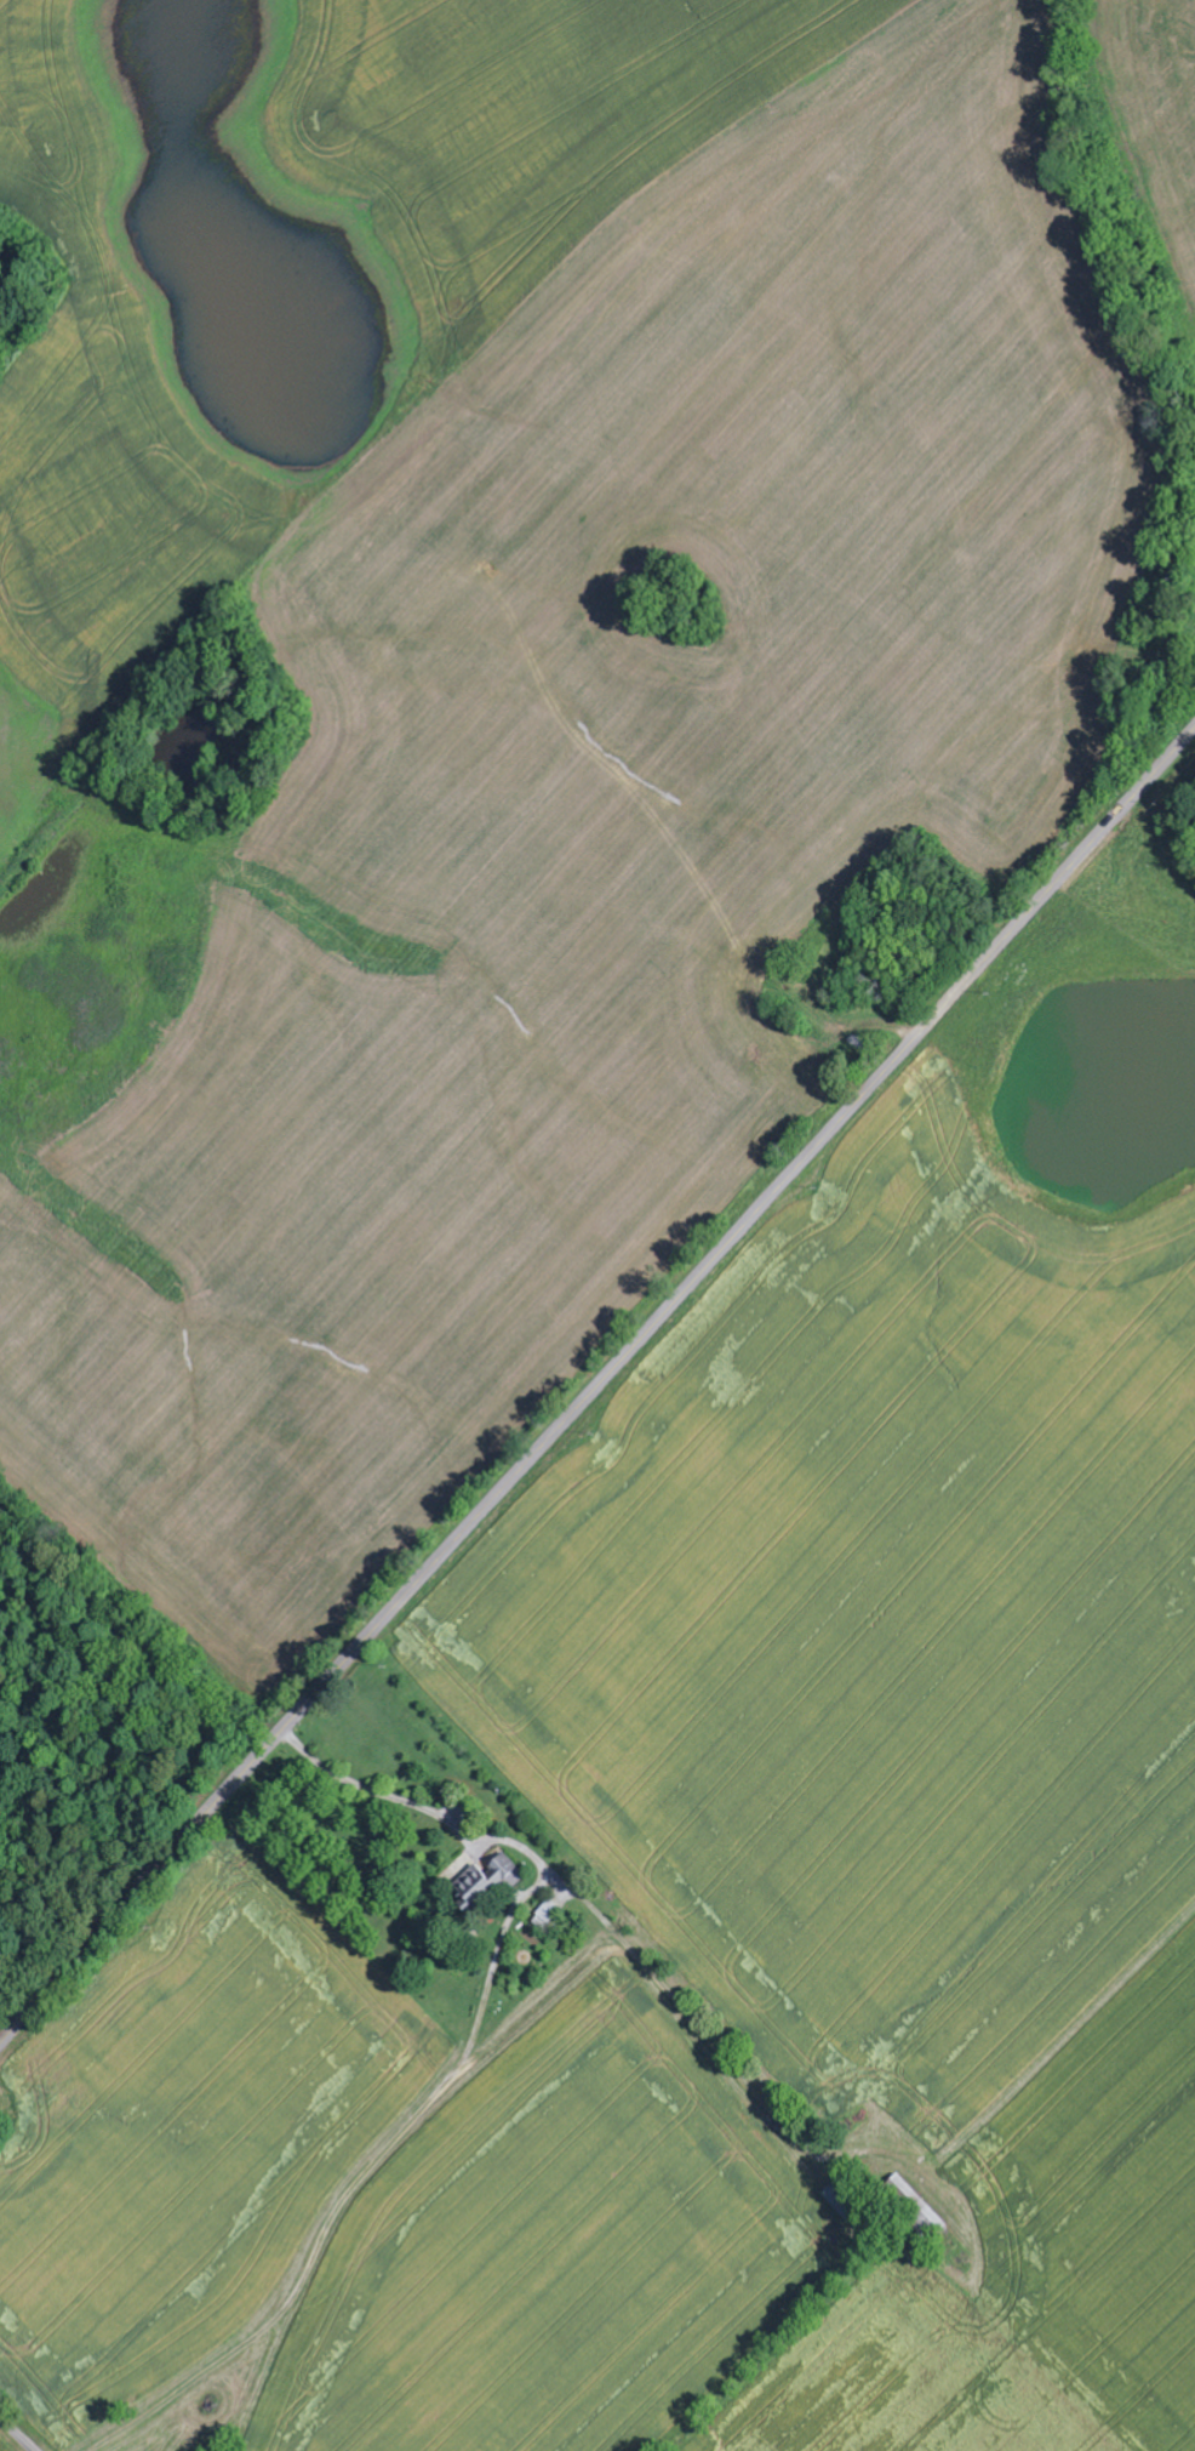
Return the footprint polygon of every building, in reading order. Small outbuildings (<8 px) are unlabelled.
[(455,1900),(472,1919),(522,1874),(505,1855),(455,1900)] [(540,1914),(551,1923),(562,1911),(551,1901),(540,1914)]
